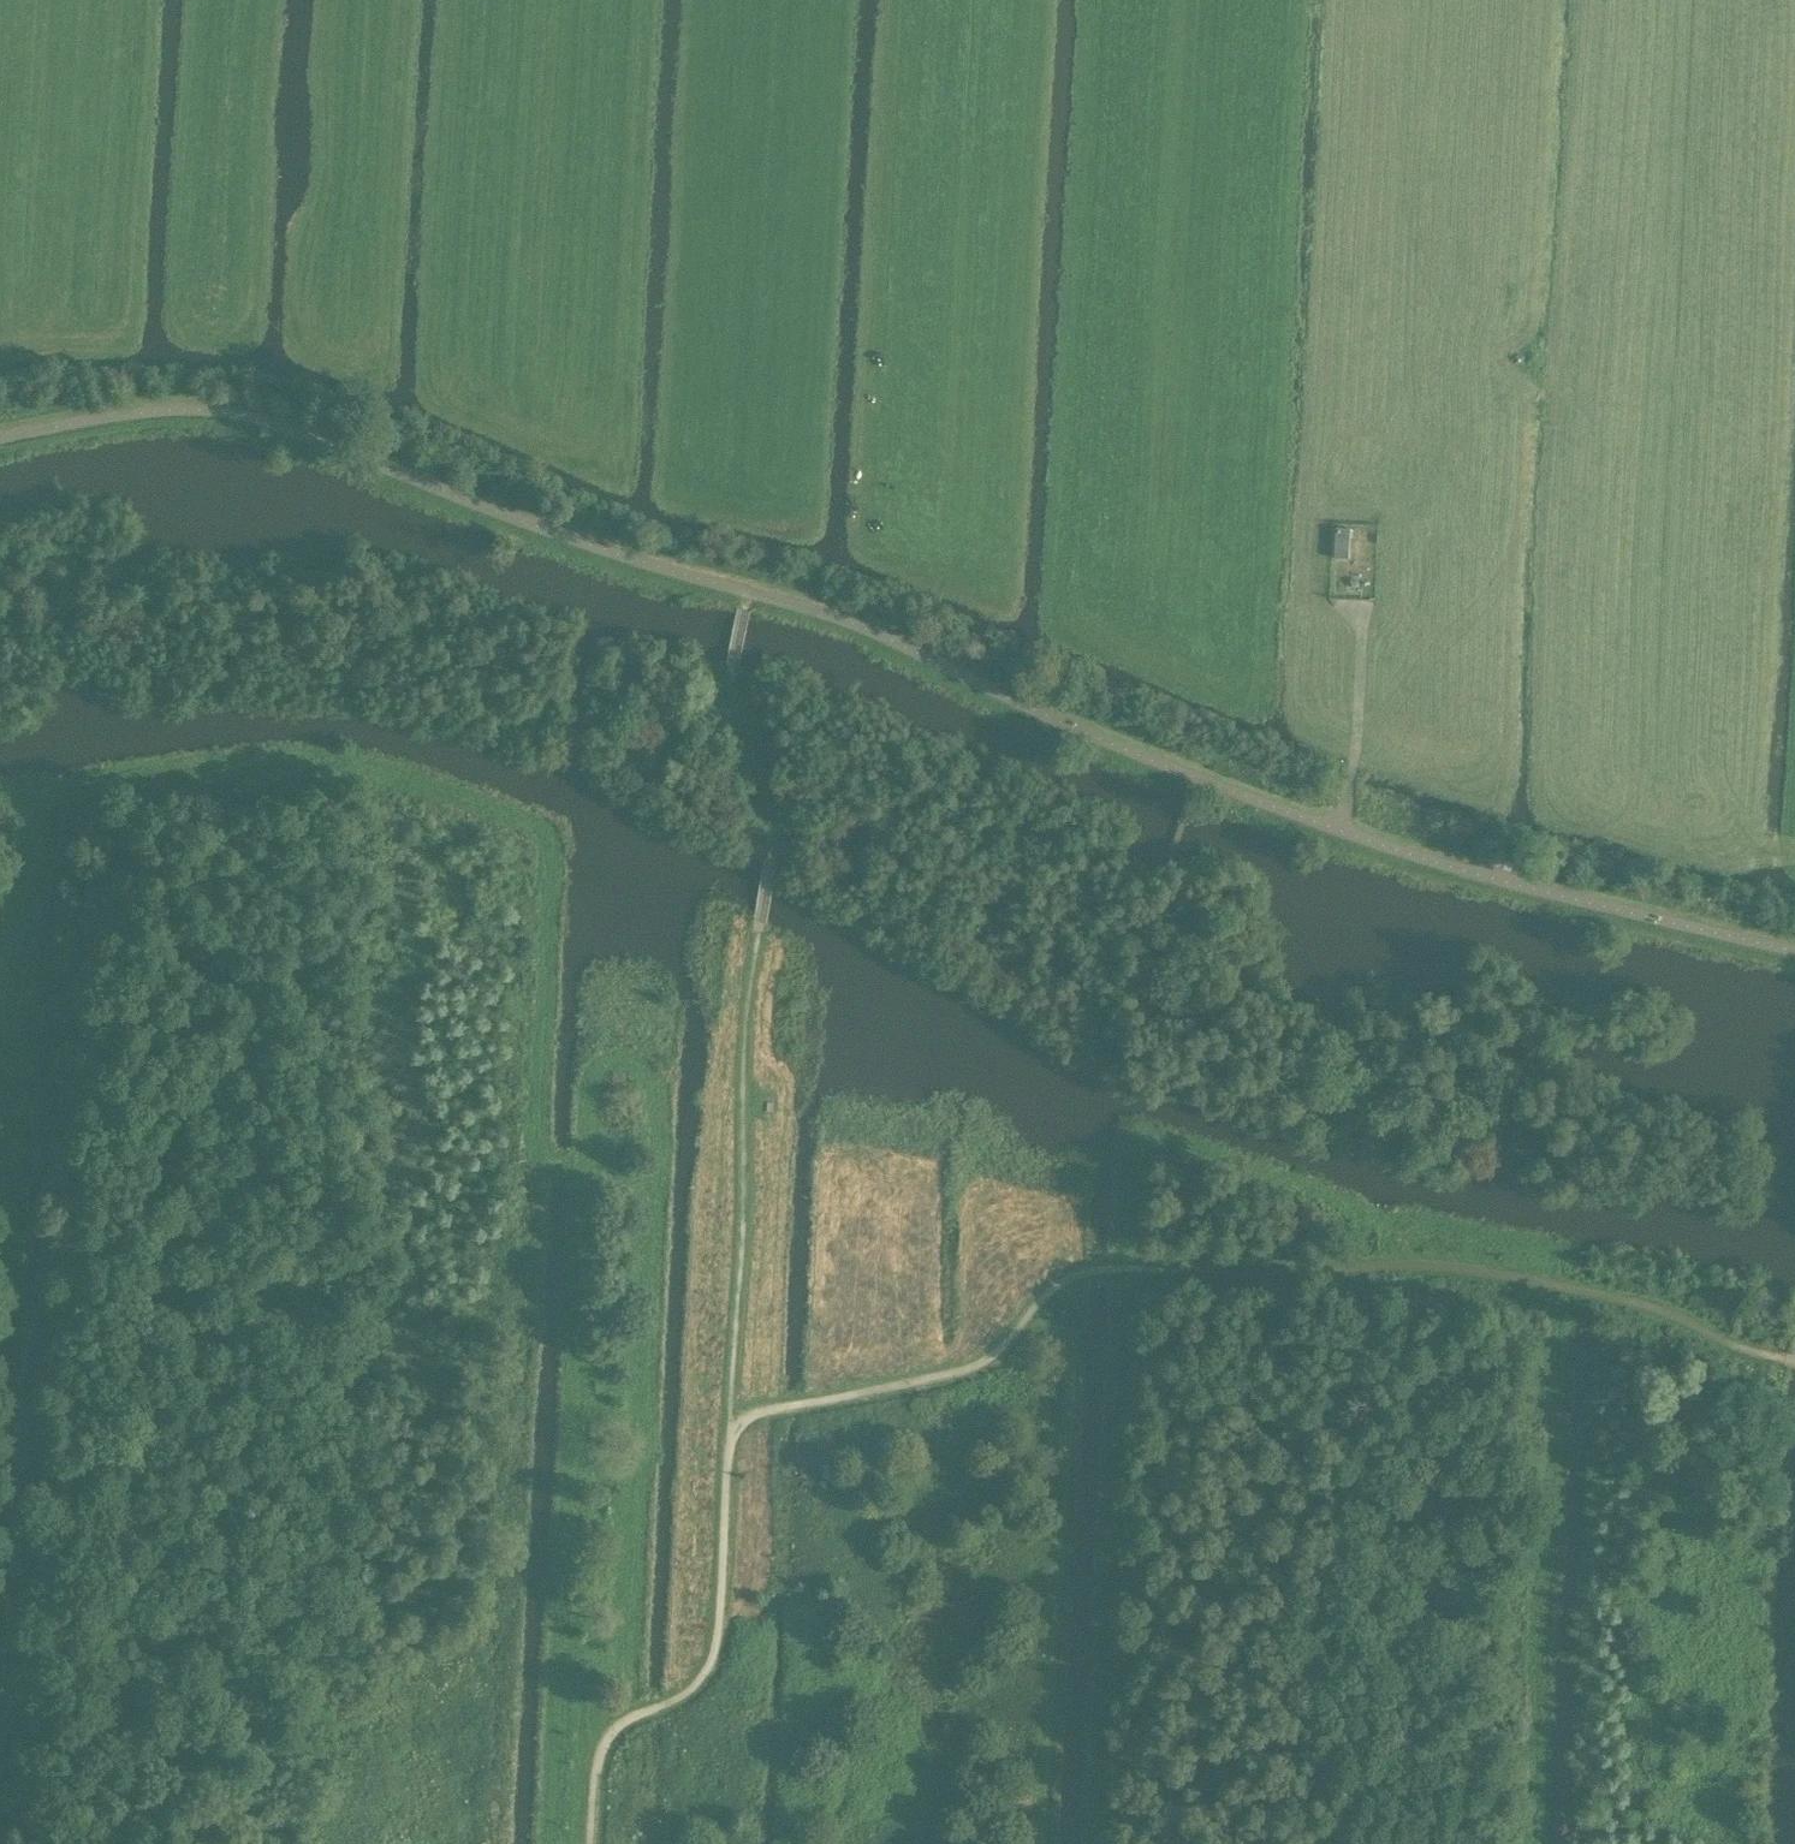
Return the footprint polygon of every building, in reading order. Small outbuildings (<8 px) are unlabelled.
[(1335,557),(1349,557),(1350,527),(1336,527),(1335,557)]
